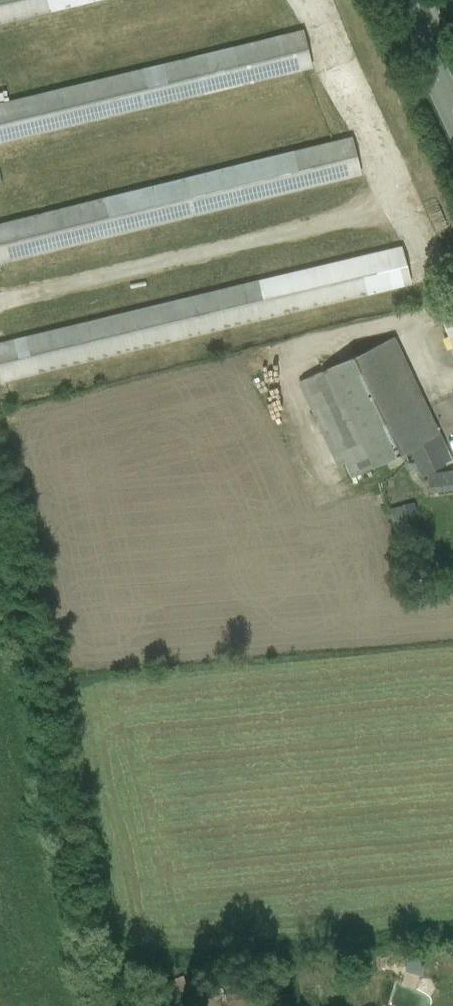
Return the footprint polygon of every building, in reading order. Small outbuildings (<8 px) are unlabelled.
[(88,0),(0,0),(0,21),(88,0)] [(301,29),(0,102),(0,141),(310,66),(301,29)] [(349,137),(0,224),(0,261),(358,172),(349,137)] [(400,245),(0,343),(0,368),(3,381),(409,282),(400,245)] [(445,319),(452,338),(452,315),(445,319)] [(452,460),(394,335),(327,367),(366,451),(372,465),(409,448),(421,474),(426,473),(452,460)] [(344,462),(366,451),(327,367),(296,381),(336,466),(344,462)] [(366,451),(344,462),(350,475),(372,465),(366,451)] [(426,473),(428,492),(452,488),(452,469),(426,473)] [(405,517),(390,521),(394,537),(409,534),(405,517)]
